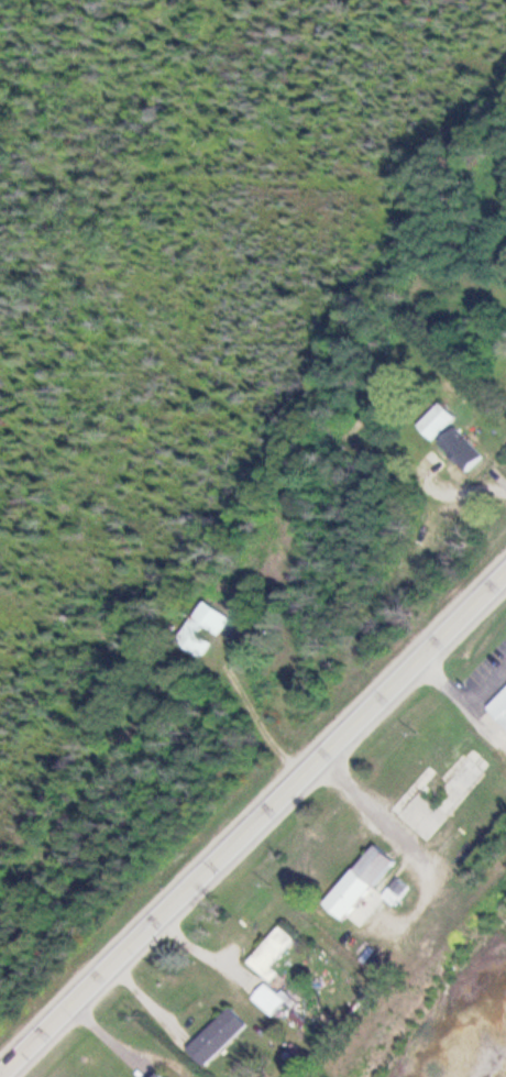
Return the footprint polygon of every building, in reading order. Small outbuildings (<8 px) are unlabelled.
[(459,418),(443,403),(420,426),(436,442),(459,418)] [(245,601),(254,606),(260,595),(251,591),(245,601)] [(181,643),(205,660),(217,644),(206,636),(212,628),(223,636),(235,619),(211,601),(181,643)] [(493,708),(505,721),(505,695),(493,708)] [(432,765),(396,807),(443,847),(478,807),(467,797),(495,765),(478,750),(451,781),(432,765)] [(332,906),(360,928),(383,897),(376,892),(401,860),(380,844),(332,906)] [(406,879),(388,892),(401,910),(419,897),(406,879)] [(316,935),(328,944),(335,934),(323,925),(316,935)] [(283,973),(276,967),(300,940),(284,927),(252,963),(274,983),(283,973)] [(276,1019),(294,999),(284,991),(281,994),(270,984),(256,1000),(276,1019)] [(251,1025),(233,1008),(190,1051),(207,1069),(251,1025)]
